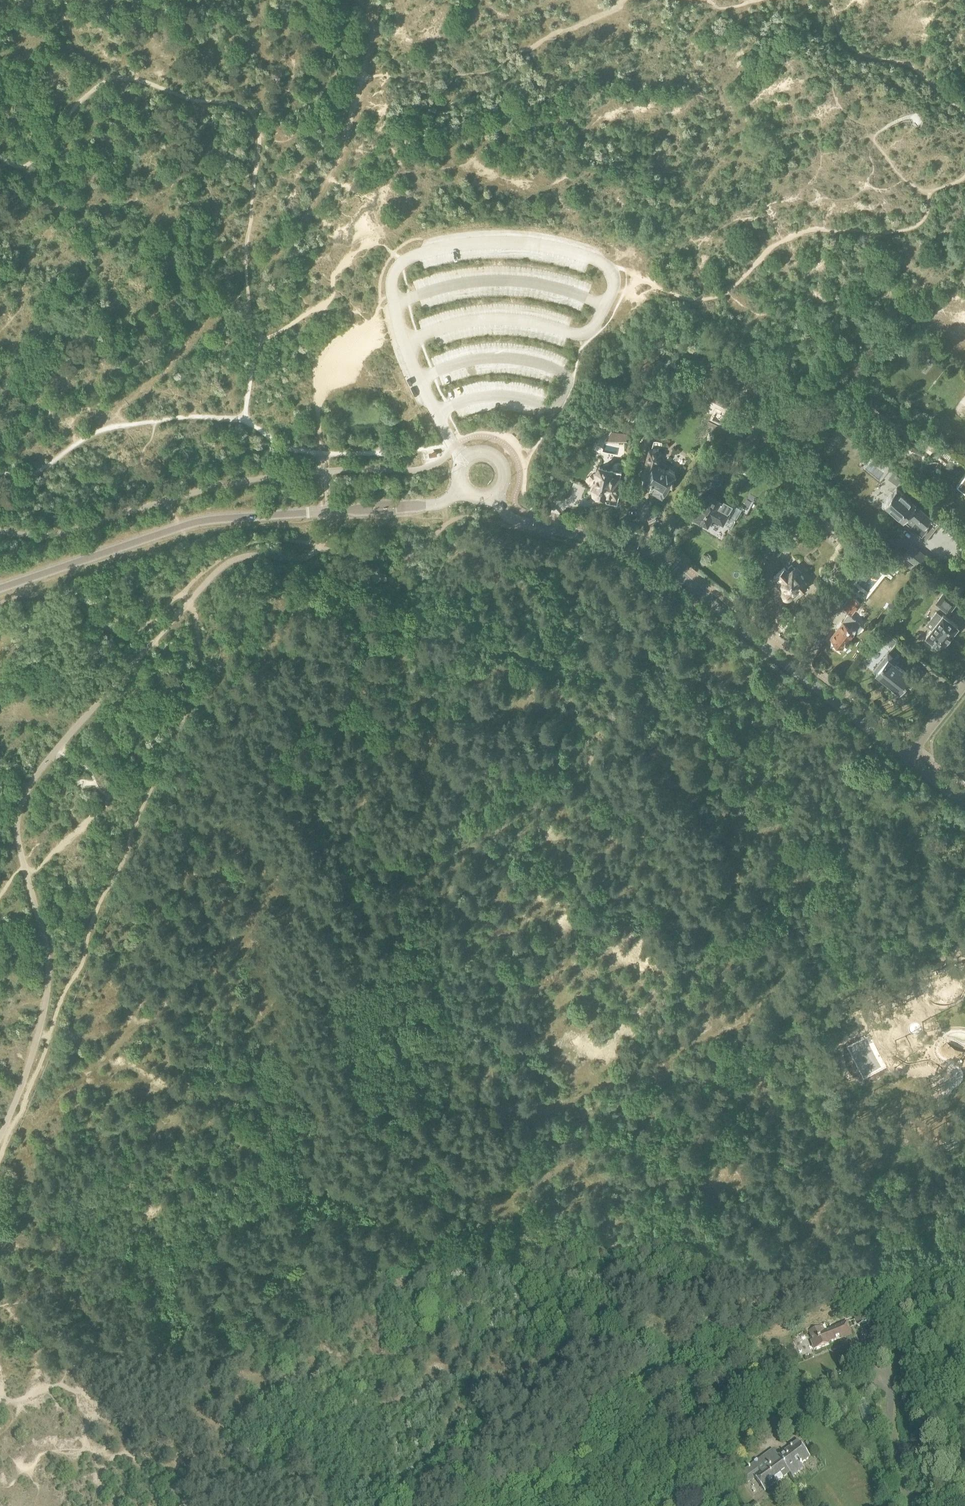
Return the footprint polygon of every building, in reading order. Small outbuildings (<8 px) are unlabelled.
[(628,434),(613,431),(612,437),(627,441),(628,434)] [(767,444),(767,445),(763,450),(767,453),(771,447),(767,444)] [(659,452),(658,452),(659,450),(653,449),(653,450),(652,450),(652,449),(650,449),(642,476),(646,477),(642,482),(654,489),(653,491),(662,496),(671,483),(672,484),(675,479),(674,478),(676,475),(674,474),(675,473),(669,470),(669,471),(667,470),(666,471),(657,465),(661,452),(660,452),(659,452)] [(868,459),(872,454),(872,453),(867,449),(863,454),(868,459)] [(721,466),(724,461),(715,456),(713,461),(721,466)] [(622,471),(599,467),(596,472),(597,478),(597,479),(591,478),(592,475),(578,469),(573,480),(587,487),(590,480),(596,482),(596,483),(592,488),(593,495),(616,499),(622,471)] [(897,488),(885,503),(911,524),(908,528),(920,537),(920,538),(920,539),(920,540),(921,542),(922,542),(923,543),(925,543),(926,542),(927,542),(928,540),(928,539),(928,537),(940,523),(928,513),(897,489),(897,488)] [(709,494),(695,517),(708,524),(713,516),(723,522),(733,504),(723,498),(721,501),(709,494)] [(773,560),(781,546),(771,540),(763,554),(773,560)] [(919,567),(927,557),(928,557),(912,544),(904,555),(919,567)] [(897,550),(890,560),(901,568),(908,558),(897,550)] [(804,593),(801,590),(808,585),(802,579),(804,578),(792,565),(789,568),(792,572),(790,573),(785,567),(774,576),(785,588),(784,589),(784,591),(784,593),(784,594),(784,595),(785,596),(787,597),(788,597),(789,597),(790,597),(792,596),(796,600),(804,593)] [(852,613),(860,602),(848,592),(839,603),(852,613)] [(935,604),(949,615),(958,603),(944,592),(935,604)] [(930,619),(930,620),(926,625),(931,629),(925,637),(941,650),(947,642),(948,642),(949,640),(952,636),(954,634),(960,626),(943,613),(941,615),(936,611),(930,619)] [(849,620),(848,621),(845,618),(838,628),(839,629),(831,638),(842,647),(855,631),(853,630),(856,626),(856,623),(852,619),(849,620)] [(888,659),(877,674),(876,675),(900,693),(906,685),(910,688),(915,682),(911,678),(912,678),(905,673),(907,671),(898,664),(897,666),(888,659)] [(859,1325),(868,1322),(863,1310),(854,1314),(859,1325)] [(814,1350),(816,1350),(830,1344),(829,1342),(851,1334),(847,1322),(824,1331),(822,1326),(809,1331),(813,1341),(811,1341),(814,1350)] [(801,1464),(810,1458),(798,1441),(778,1456),(773,1450),(768,1454),(777,1466),(782,1462),(789,1473),(790,1473),(793,1476),(804,1468),(801,1464)] [(765,1491),(789,1473),(782,1462),(777,1466),(768,1454),(748,1468),(749,1469),(740,1475),(746,1483),(755,1477),(765,1491)]
